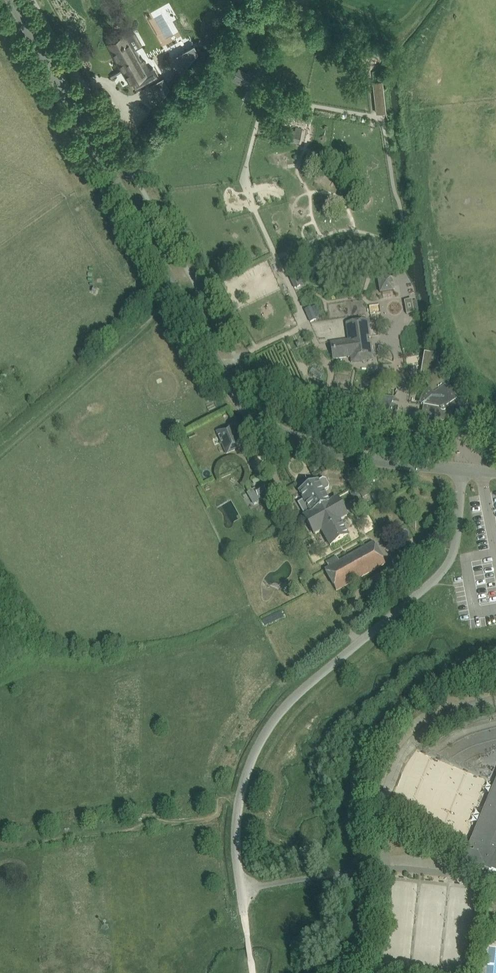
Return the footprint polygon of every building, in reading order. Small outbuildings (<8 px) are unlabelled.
[(122,44),(112,50),(123,69),(130,82),(132,81),(136,88),(159,75),(153,66),(150,68),(146,60),(142,62),(141,60),(143,59),(131,39),(125,42),(125,41),(122,43),(122,44)] [(185,54),(174,59),(182,73),(199,52),(195,44),(183,51),(185,54)] [(239,68),(232,80),(241,85),(248,73),(239,68)] [(164,77),(149,85),(159,102),(170,88),(164,77)] [(286,128),(283,140),(292,143),(296,130),(286,128)] [(392,277),(378,279),(379,289),(370,291),(372,301),(400,297),(398,286),(393,286),(392,277)] [(361,362),(374,360),(371,342),(368,343),(367,338),(370,338),(368,320),(346,323),(349,340),(331,343),(333,360),(351,357),(351,355),(360,354),(361,362)] [(446,420),(461,422),(464,423),(474,424),(476,414),(466,412),(463,412),(460,411),(461,409),(460,406),(459,401),(447,384),(448,384),(436,367),(436,366),(438,357),(425,354),(422,369),(422,370),(423,372),(432,386),(428,388),(430,391),(428,393),(425,396),(424,397),(423,399),(422,403),(421,405),(423,405),(421,415),(436,418),(438,419),(440,420),(442,420),(444,420),(446,420)] [(353,410),(355,396),(330,392),(328,403),(353,410)] [(363,399),(360,411),(370,413),(370,416),(385,419),(386,417),(396,419),(398,407),(391,405),(392,402),(393,400),(394,401),(394,400),(389,399),(382,398),(377,397),(369,395),(370,396),(370,401),(363,399)] [(217,430),(227,452),(241,446),(231,424),(217,430)] [(260,487),(269,483),(266,477),(257,481),(260,487)] [(300,492),(311,512),(329,502),(323,492),(328,489),(329,486),(325,480),(323,479),(318,482),(300,492)] [(337,498),(329,502),(311,512),(304,516),(314,535),(321,531),(330,546),(348,536),(339,520),(347,516),(337,498)] [(385,564),(374,543),(338,562),(335,557),(325,562),(328,568),(325,570),(336,591),(385,564)] [(495,781),(495,783),(484,810),(477,828),(469,847),(474,849),(473,850),(468,848),(465,855),(462,862),(464,862),(484,871),(485,867),(489,869),(492,870),(495,871),(495,781)] [(434,840),(427,837),(423,845),(429,849),(434,840)] [(466,837),(459,840),(462,847),(468,845),(466,837)]
